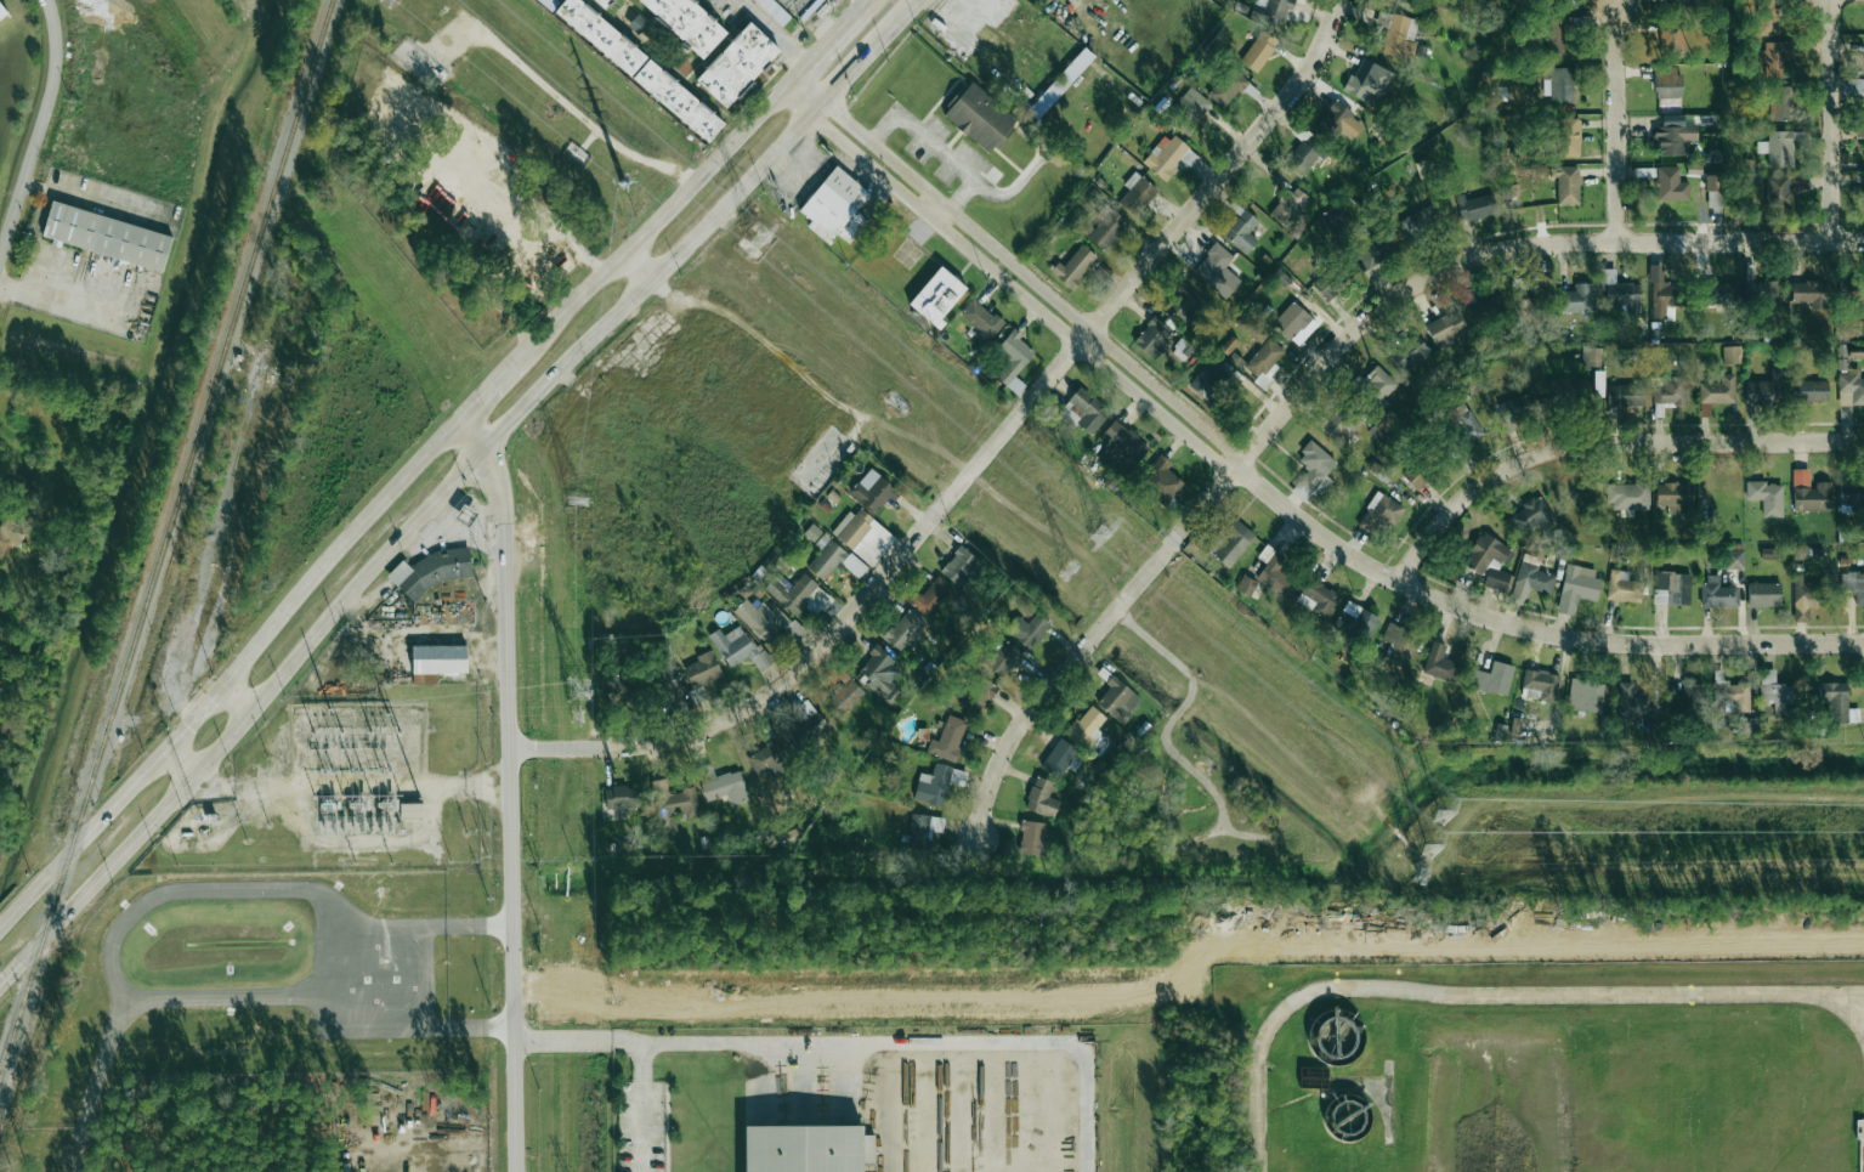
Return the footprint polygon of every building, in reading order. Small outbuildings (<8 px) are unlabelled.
[(555,17),(715,143),(732,121),(579,0),(569,0),(555,17)] [(610,9),(617,0),(598,0),(610,9)] [(697,0),(640,0),(707,61),(733,32),(697,0)] [(803,22),(779,0),(823,0),(803,22)] [(1296,0),(1268,0),(1264,13),(1289,21),(1296,0)] [(9,13),(0,20),(0,3),(9,13)] [(1419,21),(1381,10),(1376,25),(1389,28),(1383,51),(1409,59),(1419,21)] [(629,25),(639,36),(651,25),(641,14),(629,25)] [(698,82),(729,111),(785,51),(754,22),(698,82)] [(1551,54),(1569,55),(1570,29),(1551,29),(1551,54)] [(1663,58),(1685,58),(1685,30),(1662,31),(1663,58)] [(1260,74),(1280,42),(1262,31),(1243,63),(1260,74)] [(1795,77),(1794,42),(1770,43),(1771,77),(1795,77)] [(1396,72),(1362,57),(1346,91),(1381,107),(1396,72)] [(1686,99),(1686,68),(1657,67),(1656,98),(1686,99)] [(1247,85),(1232,70),(1208,94),(1223,109),(1247,85)] [(993,155),(1021,121),(971,80),(943,115),(993,155)] [(1211,104),(1192,86),(1171,109),(1190,126),(1211,104)] [(1335,141),(1340,132),(1355,141),(1366,122),(1334,102),(1317,130),(1335,141)] [(1774,121),(1797,121),(1796,102),(1773,102),(1774,121)] [(1582,157),(1580,119),(1565,120),(1566,157),(1582,157)] [(1687,155),(1687,141),(1699,142),(1699,127),(1655,126),(1654,154),(1687,155)] [(1758,142),(1758,154),(1770,153),(1770,168),(1795,167),(1795,132),(1770,132),(1770,141),(1758,142)] [(1293,152),(1307,168),(1326,152),(1313,135),(1293,152)] [(1180,162),(1156,145),(1143,163),(1167,180),(1180,162)] [(801,214),(837,240),(872,192),(835,166),(801,214)] [(1690,200),(1690,182),(1680,183),(1679,166),(1654,167),(1656,202),(1690,200)] [(1581,205),(1580,167),(1557,167),(1558,205),(1581,205)] [(1120,202),(1136,217),(1159,191),(1143,176),(1120,202)] [(1708,208),(1725,208),(1726,176),(1708,176),(1708,208)] [(1794,208),(1793,176),(1767,176),(1768,209),(1794,208)] [(1461,222),(1500,213),(1495,193),(1467,200),(1465,193),(1455,196),(1461,222)] [(174,238),(53,202),(43,237),(163,273),(174,238)] [(1271,213),(1284,227),(1295,217),(1282,202),(1271,213)] [(1436,225),(1432,208),(1411,212),(1415,230),(1436,225)] [(1089,240),(1109,252),(1128,221),(1108,209),(1089,240)] [(1249,234),(1260,220),(1246,210),(1225,237),(1248,255),(1259,241),(1249,234)] [(1365,265),(1383,268),(1386,245),(1368,242),(1365,265)] [(1241,280),(1226,269),(1235,257),(1216,243),(1193,274),(1227,299),(1241,280)] [(1052,274),(1077,291),(1100,258),(1082,245),(1066,267),(1060,263),(1052,274)] [(938,328),(972,290),(945,266),(911,304),(938,328)] [(1317,290),(1330,302),(1340,292),(1327,279),(1317,290)] [(1787,281),(1788,299),(1821,298),(1821,281),(1787,281)] [(1779,304),(1779,282),(1745,283),(1745,305),(1779,304)] [(1593,284),(1573,284),(1572,313),(1593,313),(1593,284)] [(1606,285),(1607,310),(1643,308),(1642,284),(1606,285)] [(1674,321),(1675,306),(1683,306),(1683,285),(1652,284),(1651,320),(1674,321)] [(980,332),(975,338),(984,346),(1004,324),(975,298),(961,314),(980,332)] [(1295,339),(1314,318),(1295,301),(1275,322),(1295,339)] [(1438,346),(1471,329),(1460,309),(1427,325),(1438,346)] [(1175,334),(1156,317),(1134,342),(1152,359),(1175,334)] [(1245,327),(1258,345),(1269,338),(1256,318),(1245,327)] [(1037,353),(1014,331),(995,351),(1003,358),(990,371),(1006,386),(1037,353)] [(1411,377),(1433,353),(1415,336),(1393,359),(1411,377)] [(1285,351),(1269,338),(1245,366),(1261,380),(1285,351)] [(1835,390),(1849,391),(1849,403),(1863,403),(1863,379),(1857,379),(1857,368),(1846,368),(1846,356),(1863,356),(1863,344),(1836,344),(1835,390)] [(1717,362),(1731,362),(1732,346),(1717,346),(1717,362)] [(1582,367),(1602,367),(1603,348),(1582,347),(1582,367)] [(1189,385),(1210,404),(1229,383),(1208,364),(1189,385)] [(1385,400),(1398,384),(1377,366),(1363,382),(1385,400)] [(1732,402),(1732,373),(1717,373),(1717,381),(1696,382),(1696,403),(1732,402)] [(1788,379),(1788,381),(1742,381),(1742,401),(1827,402),(1827,380),(1788,379)] [(1549,382),(1551,405),(1580,404),(1578,380),(1549,382)] [(1684,404),(1683,381),(1653,382),(1654,405),(1684,404)] [(1609,408),(1646,406),(1645,385),(1608,386),(1609,408)] [(1098,434),(1112,407),(1077,388),(1063,416),(1098,434)] [(1523,414),(1519,400),(1497,407),(1501,420),(1523,414)] [(1465,416),(1465,438),(1481,438),(1482,416),(1465,416)] [(1151,450),(1117,420),(1102,436),(1137,467),(1151,450)] [(1338,465),(1313,442),(1297,459),(1309,471),(1299,482),(1311,493),(1338,465)] [(1183,490),(1162,460),(1142,473),(1163,504),(1183,490)] [(1419,491),(1431,479),(1417,465),(1405,476),(1419,491)] [(850,492),(879,515),(899,491),(870,468),(850,492)] [(1808,468),(1789,468),(1790,511),(1828,510),(1827,481),(1809,481),(1808,468)] [(1863,504),(1863,480),(1847,479),(1845,503),(1863,504)] [(1651,482),(1651,505),(1665,506),(1664,512),(1687,512),(1688,483),(1651,482)] [(1742,482),(1742,499),(1759,500),(1759,517),(1780,517),(1780,482),(1742,482)] [(1647,507),(1646,483),(1602,484),(1603,509),(1647,507)] [(1388,540),(1406,507),(1376,492),(1359,525),(1388,540)] [(1521,539),(1553,519),(1539,496),(1506,517),(1521,539)] [(854,549),(872,520),(849,506),(831,535),(854,549)] [(1233,568),(1256,533),(1238,521),(1215,557),(1233,568)] [(803,533),(820,549),(829,538),(812,523),(803,533)] [(1461,565),(1478,575),(1488,557),(1498,563),(1507,548),(1480,532),(1461,565)] [(808,567),(827,580),(847,552),(828,539),(808,567)] [(468,547),(472,577),(442,582),(417,606),(389,578),(404,561),(410,567),(437,550),(468,547)] [(944,567),(960,582),(979,562),(964,547),(944,567)] [(1721,550),(1722,569),(1741,568),(1741,550),(1721,550)] [(1593,569),(1563,563),(1560,578),(1563,578),(1557,611),(1575,615),(1579,598),(1597,601),(1601,579),(1592,577),(1593,569)] [(1839,571),(1839,579),(1794,578),(1793,621),(1809,622),(1809,607),(1816,607),(1817,587),(1856,588),(1855,605),(1863,605),(1863,571),(1839,571)] [(796,581),(788,574),(780,582),(775,576),(764,588),(794,615),(820,586),(804,572),(796,581)] [(954,590),(940,575),(912,601),(926,616),(954,590)] [(1655,575),(1654,603),(1689,604),(1690,576),(1655,575)] [(1340,594),(1310,577),(1295,603),(1325,620),(1340,594)] [(1702,606),(1739,605),(1738,587),(1719,587),(1719,578),(1701,578),(1702,606)] [(1749,607),(1781,606),(1780,583),(1748,584),(1749,607)] [(733,611),(768,644),(789,622),(765,598),(756,608),(746,598),(733,611)] [(1379,616),(1346,600),(1333,628),(1367,643),(1379,616)] [(884,637),(901,652),(925,623),(908,608),(884,637)] [(1005,631),(1031,649),(1051,622),(1036,612),(1028,623),(1017,615),(1005,631)] [(785,630),(798,640),(806,629),(793,619),(785,630)] [(1408,664),(1420,635),(1388,622),(1381,639),(1390,642),(1385,655),(1408,664)] [(760,672),(770,665),(743,623),(724,635),(719,628),(709,634),(730,668),(749,655),(760,672)] [(1422,672),(1452,682),(1459,663),(1443,657),(1447,644),(1433,639),(1422,672)] [(986,664),(1002,678),(1023,654),(1006,640),(986,664)] [(654,645),(661,680),(678,677),(671,641),(654,645)] [(413,683),(438,683),(438,673),(467,672),(467,643),(412,643),(413,683)] [(876,648),(855,677),(891,704),(901,691),(890,682),(902,667),(876,648)] [(683,664),(692,688),(722,676),(714,652),(683,664)] [(1490,672),(1475,669),(1470,687),(1508,697),(1515,665),(1493,659),(1490,672)] [(1759,703),(1774,703),(1773,715),(1795,716),(1796,685),(1775,684),(1776,668),(1760,668),(1759,703)] [(1521,697),(1556,700),(1559,672),(1525,669),(1521,697)] [(632,698),(633,673),(607,672),(606,697),(632,698)] [(1750,711),(1750,682),(1722,683),(1722,672),(1714,672),(1714,711),(1750,711)] [(960,705),(980,716),(997,686),(977,675),(960,705)] [(1142,700),(1116,676),(1095,700),(1121,723),(1142,700)] [(823,703),(837,719),(865,693),(851,677),(823,703)] [(1604,683),(1571,680),(1568,710),(1601,713),(1604,683)] [(1634,681),(1619,680),(1618,717),(1650,717),(1651,696),(1633,695),(1634,681)] [(1703,702),(1702,681),(1683,682),(1683,703),(1703,702)] [(1819,682),(1820,708),(1830,708),(1830,723),(1848,722),(1847,681),(1819,682)] [(693,703),(707,699),(704,687),(690,690),(693,703)] [(1090,749),(1103,734),(1097,728),(1106,717),(1090,704),(1067,731),(1090,749)] [(787,730),(798,746),(827,728),(813,705),(803,712),(806,718),(787,730)] [(938,741),(931,738),(926,751),(953,762),(968,722),(948,714),(938,741)] [(1078,751),(1060,738),(1041,765),(1059,778),(1078,751)] [(761,780),(790,768),(779,739),(750,751),(761,780)] [(932,775),(920,772),(914,799),(943,806),(949,782),(964,786),(968,770),(935,762),(932,775)] [(697,770),(701,782),(716,777),(712,765),(697,770)] [(737,770),(700,784),(707,801),(727,794),(731,805),(748,799),(737,770)] [(1054,817),(1060,800),(1049,796),(1054,781),(1035,775),(1024,808),(1054,817)] [(696,788),(668,791),(667,777),(651,779),(656,832),(676,830),(675,813),(685,812),(685,818),(699,816),(696,788)] [(605,786),(606,808),(640,807),(639,786),(605,786)] [(401,817),(423,817),(424,801),(401,800),(401,817)] [(943,831),(944,815),(910,813),(909,843),(930,844),(931,831),(943,831)] [(1020,853),(1044,854),(1046,821),(1021,820),(1020,853)] [(744,1126),(745,1171),(864,1171),(863,1125),(744,1126)]
